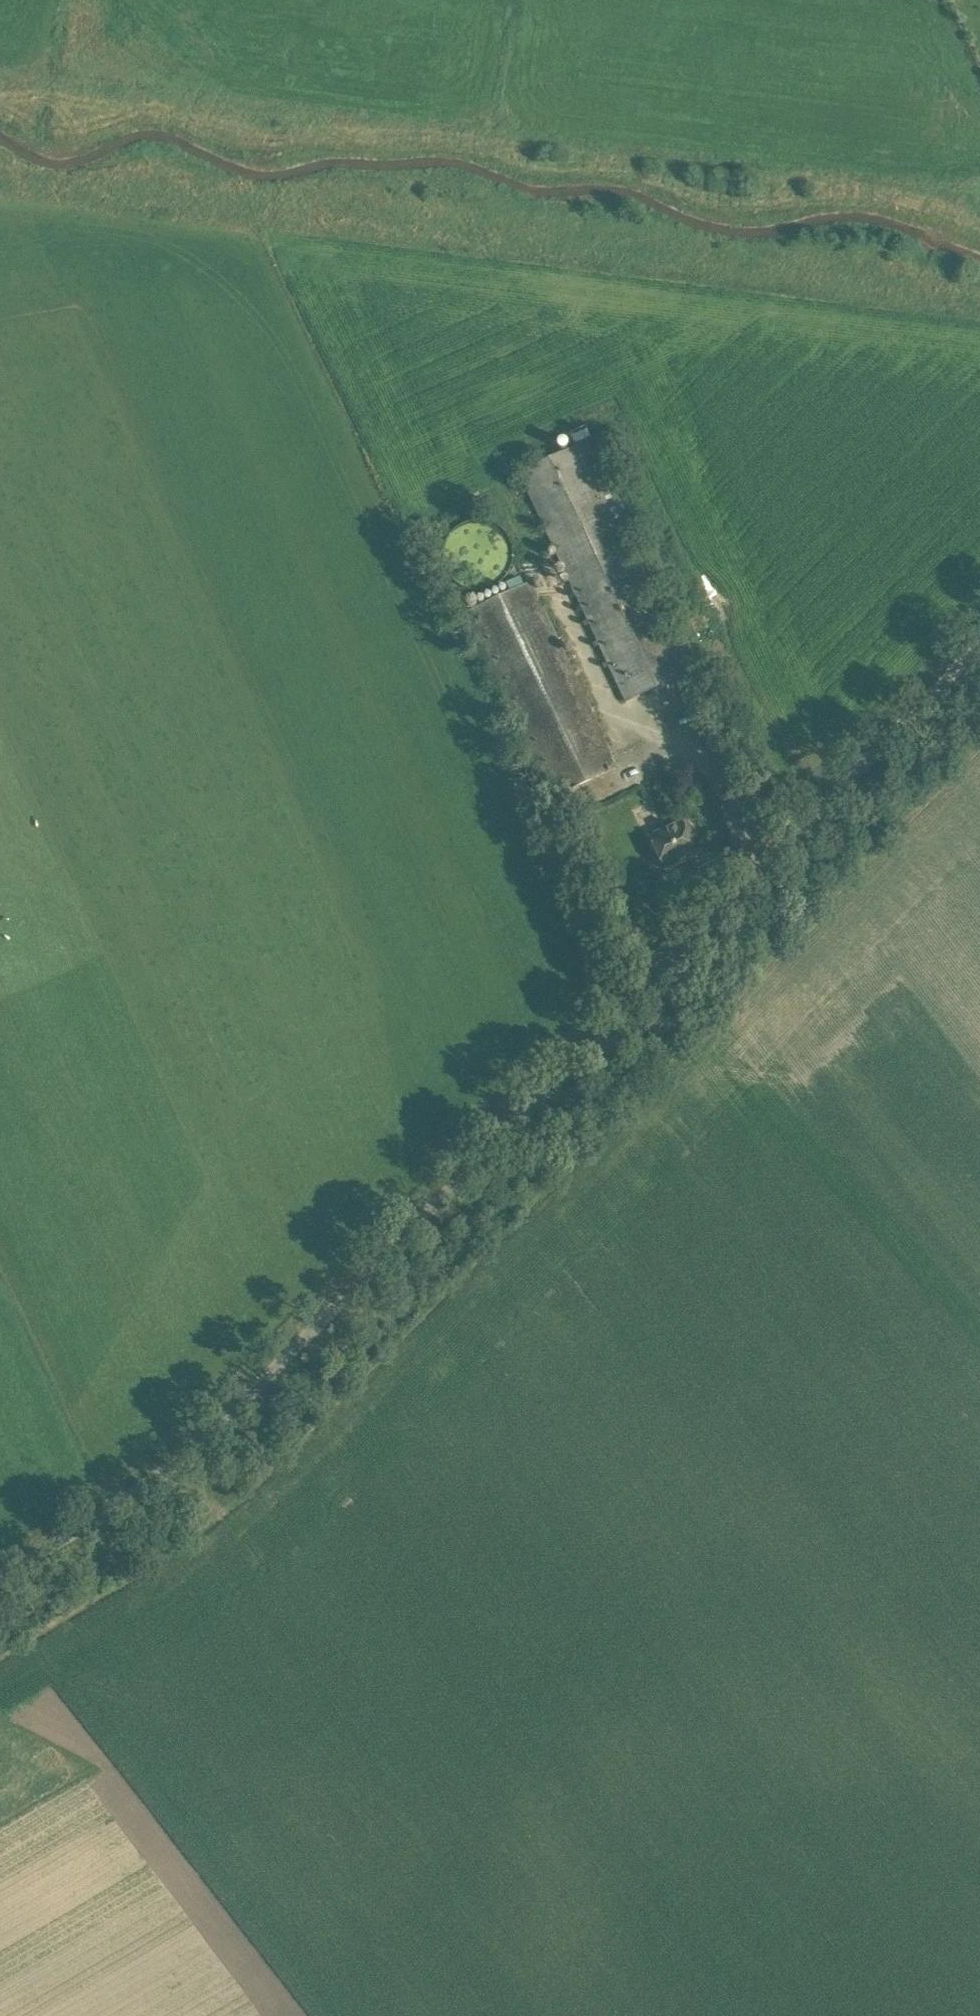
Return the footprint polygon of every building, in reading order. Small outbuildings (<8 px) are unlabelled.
[(521,472),(626,700),(682,674),(671,650),(688,643),(584,417),(567,425),(577,447),(521,472)] [(556,794),(620,765),(535,582),(471,612),(556,794)] [(649,835),(656,850),(664,868),(697,853),(682,820),(649,835)]
